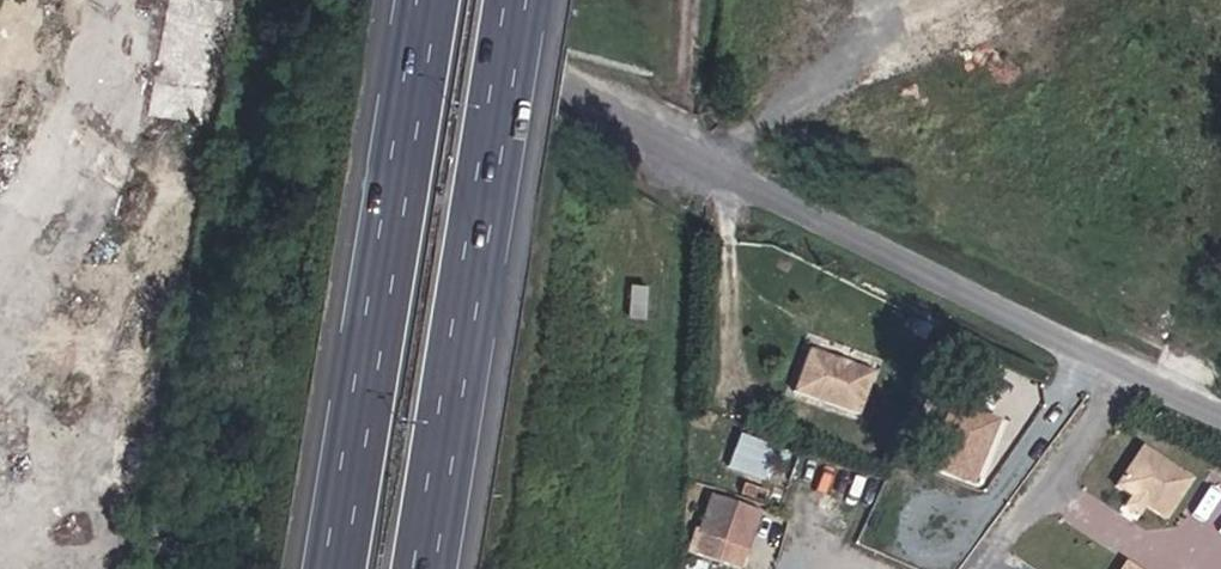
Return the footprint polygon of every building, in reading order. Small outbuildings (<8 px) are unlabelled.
[(837,364),(807,353),(791,396),(855,419),(871,375),(845,366),(842,370),(837,367),(837,364)] [(990,432),(950,413),(924,471),(964,489),(982,450),(978,447),(979,443),(984,444),(990,432)] [(761,483),(767,466),(777,470),(784,450),(776,447),(775,449),(741,436),(728,470),(718,466),(709,488),(762,509),(770,487),(761,483)] [(1196,473),(1144,442),(1123,477),(1139,487),(1145,491),(1153,496),(1174,508),(1196,473)] [(770,487),(777,470),(767,466),(761,483),(770,487)] [(1153,496),(1145,491),(1139,487),(1133,497),(1147,506),(1153,496)] [(712,555),(706,553),(700,568),(706,568),(712,555)] [(712,555),(706,568),(747,568),(712,555)] [(1127,557),(1120,568),(1146,568),(1127,557)]
